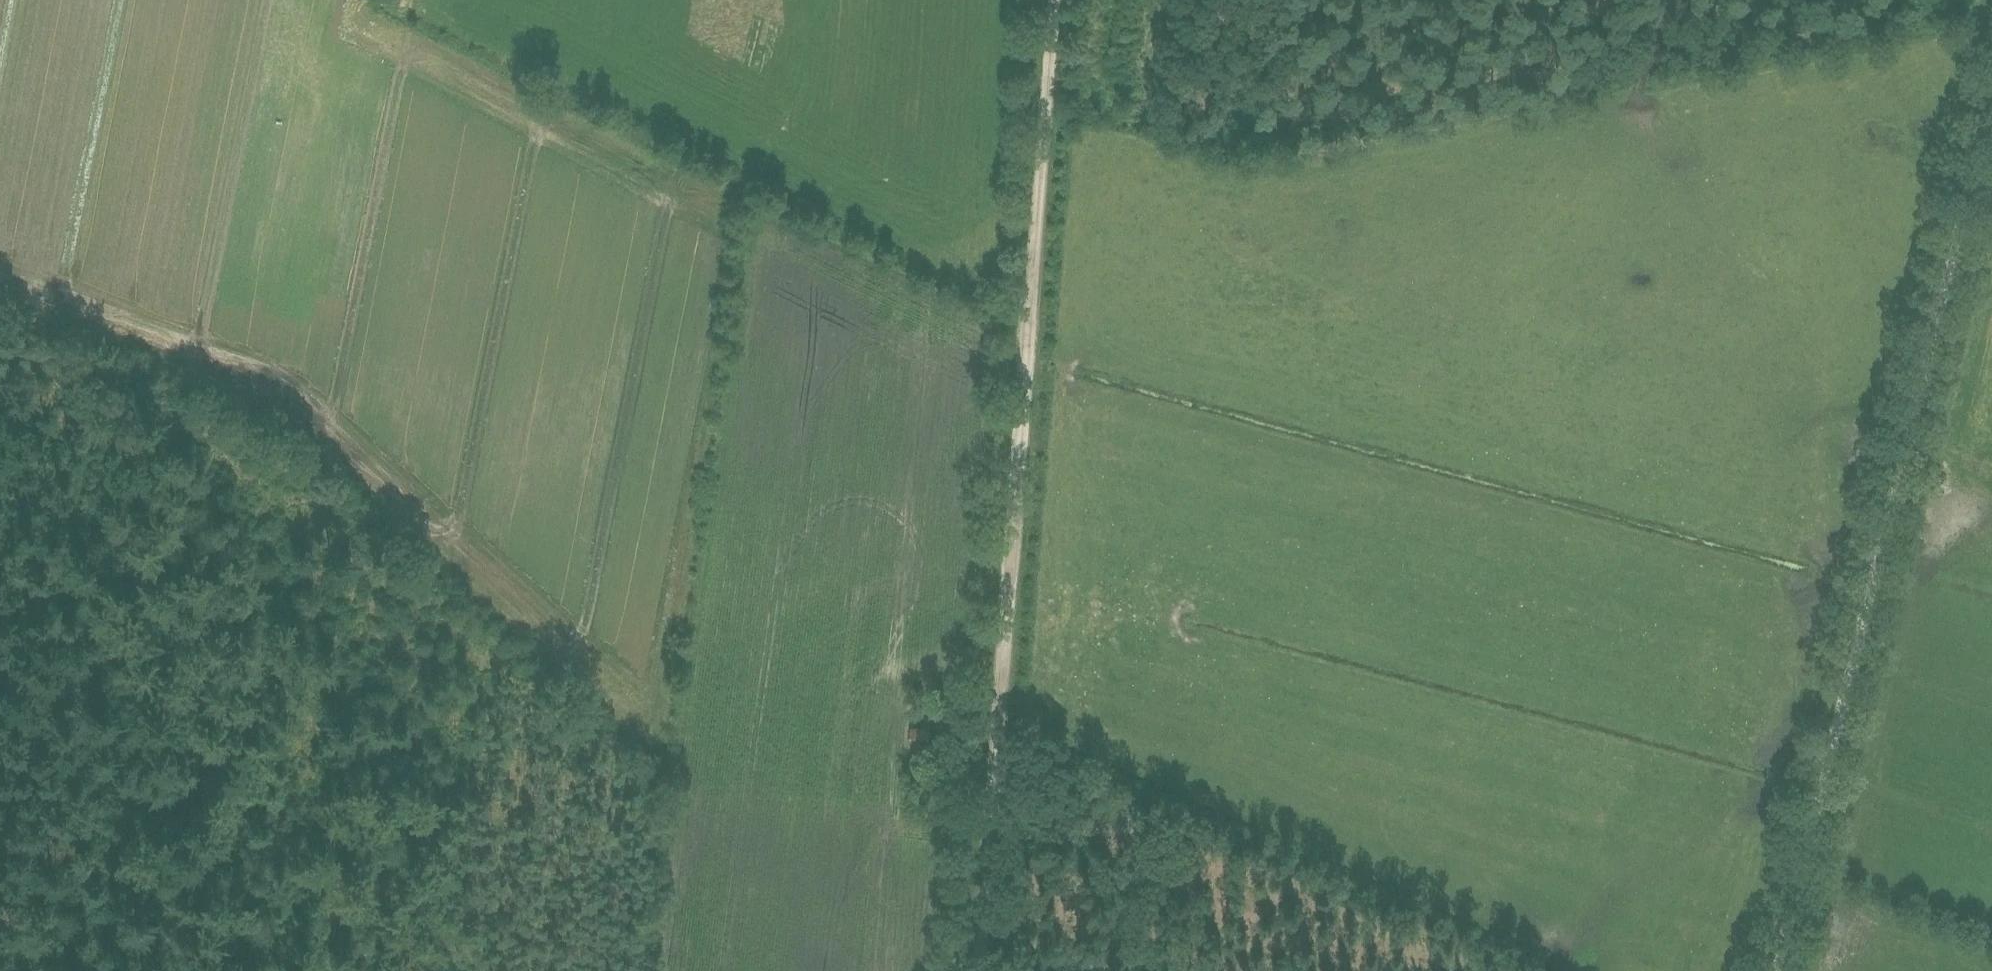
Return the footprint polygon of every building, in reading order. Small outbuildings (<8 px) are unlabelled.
[(930,743),(930,728),(911,728),(911,743),(930,743)]
